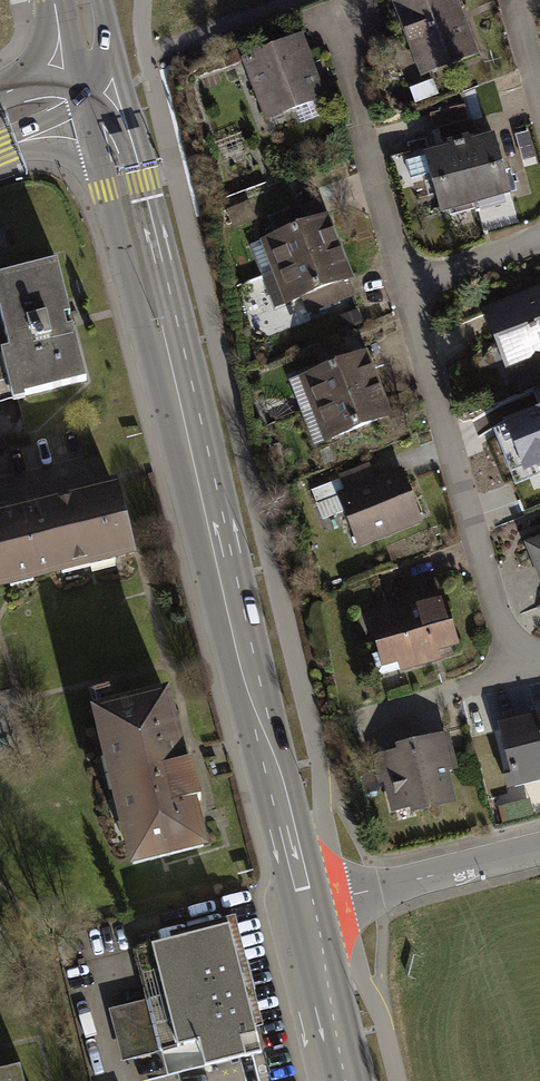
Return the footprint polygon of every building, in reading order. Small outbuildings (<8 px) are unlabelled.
[(395,4),(416,79),(476,62),(458,0),(407,0),(395,4)] [(298,38),(245,59),(266,112),(319,92),(298,38)] [(487,132),(430,157),(455,217),(513,193),(487,132)] [(327,212),(271,233),(298,306),(354,286),(327,212)] [(0,269),(0,311),(22,395),(87,378),(57,255),(0,269)] [(482,311),(502,364),(539,349),(539,289),(482,311)] [(351,354),(292,381),(321,445),(380,419),(351,354)] [(503,419),(523,471),(539,465),(539,404),(503,419)] [(395,472),(345,489),(361,540),(412,523),(395,472)] [(119,488),(0,518),(0,581),(134,547),(119,488)] [(526,539),(539,578),(539,534),(526,539)] [(437,594),(369,614),(385,667),(453,647),(437,594)] [(168,681),(89,700),(132,860),(210,841),(168,681)] [(497,737),(512,782),(539,773),(539,723),(497,737)] [(434,736),(382,749),(399,812),(450,798),(434,736)] [(229,925),(136,948),(150,998),(110,1008),(117,1034),(133,1056),(201,1040),(207,1064),(261,1053),(229,925)] [(0,1065),(0,1080),(23,1080),(18,1060),(0,1065)]
